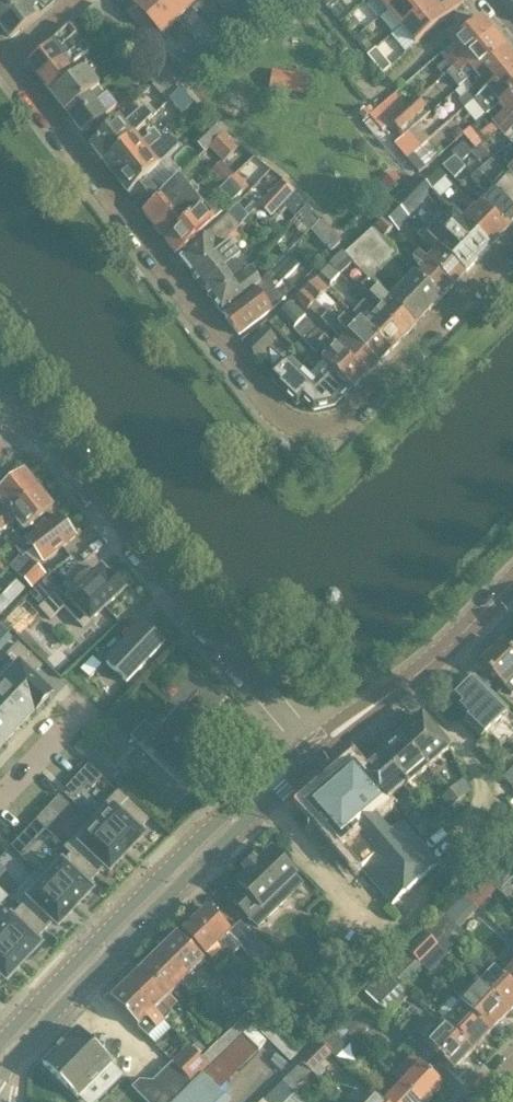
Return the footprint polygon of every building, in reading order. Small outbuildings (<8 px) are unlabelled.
[(0,25),(0,27),(8,37),(10,34),(14,39),(54,5),(50,0),(44,0),(33,9),(26,0),(25,0),(9,14),(10,16),(0,25)] [(0,2),(0,25),(10,16),(9,14),(25,0),(2,0),(0,2)] [(156,0),(141,0),(133,7),(162,38),(178,23),(156,0)] [(184,0),(156,0),(178,23),(193,9),(184,0)] [(193,9),(203,0),(184,0),(193,9)] [(245,2),(243,0),(236,0),(224,11),(238,27),(253,13),(252,11),(245,2)] [(245,2),(252,11),(265,0),(247,0),(245,2)] [(326,9),(334,2),(333,0),(321,0),(319,1),(326,9)] [(387,13),(402,0),(377,0),(387,13)] [(387,13),(401,29),(433,2),(431,0),(402,0),(387,13)] [(401,29),(415,45),(465,3),(462,0),(451,0),(439,10),(433,2),(401,29)] [(94,4),(83,14),(98,31),(109,21),(94,4)] [(443,77),(493,34),(481,20),(450,46),(457,53),(437,70),(443,77)] [(40,80),(67,58),(61,49),(77,35),(70,27),(55,43),(29,65),(40,80)] [(493,34),(443,77),(440,79),(445,86),(456,77),(462,84),(474,75),(506,49),(493,34)] [(125,37),(118,43),(130,57),(137,51),(125,37)] [(67,58),(40,80),(52,95),(79,74),(73,66),(90,52),(84,45),(67,58)] [(474,75),(481,83),(458,101),(465,109),(475,100),(512,69),(512,58),(506,49),(474,75)] [(376,50),(367,57),(369,60),(382,75),(383,74),(391,67),(376,50)] [(79,74),(52,95),(66,113),(99,89),(90,76),(95,72),(90,65),(79,74)] [(153,87),(162,78),(153,67),(143,76),(153,87)] [(475,100),(487,115),(499,105),(512,93),(512,69),(475,100)] [(274,70),(272,88),(309,92),(311,74),(274,70)] [(162,78),(153,87),(167,104),(170,101),(170,100),(176,94),(162,78)] [(99,89),(66,113),(84,135),(106,118),(95,104),(105,97),(99,89)] [(176,94),(170,100),(170,101),(182,114),(193,105),(181,90),(176,94)] [(499,105),(505,112),(493,122),(494,123),(499,129),(512,118),(512,93),(499,105)] [(381,132),(407,108),(395,94),(363,123),(375,137),(381,132)] [(407,108),(381,132),(393,146),(409,132),(409,133),(430,114),(418,101),(408,109),(407,108)] [(370,115),(374,112),(371,107),(367,110),(366,111),(370,115)] [(105,164),(133,136),(152,117),(144,108),(124,125),(120,120),(92,147),(105,164)] [(366,109),(359,115),(360,116),(361,116),(364,120),(370,115),(366,111),(367,110),(366,109)] [(499,129),(505,137),(512,130),(512,118),(499,129)] [(480,135),(485,141),(499,129),(494,123),(480,135)] [(202,145),(229,161),(242,141),(214,125),(202,145)] [(140,144),(133,136),(105,164),(117,179),(145,151),(148,151),(155,145),(156,146),(163,139),(163,138),(155,129),(147,136),(148,138),(140,144)] [(475,150),(477,147),(482,143),(470,129),(463,135),(474,149),(475,150)] [(409,132),(393,146),(406,160),(414,154),(413,154),(422,146),(409,133),(409,132)] [(166,136),(163,138),(163,139),(156,146),(155,145),(148,151),(145,151),(117,179),(144,214),(176,183),(175,181),(163,194),(148,177),(178,147),(166,136)] [(470,152),(471,152),(464,143),(451,154),(454,158),(460,164),(461,163),(472,154),(470,152)] [(474,149),(471,152),(470,152),(472,154),(473,153),(485,168),(490,163),(477,147),(475,150),(474,149)] [(511,153),(505,160),(512,169),(506,176),(512,182),(512,155),(511,153)] [(414,154),(406,160),(418,174),(426,167),(414,154)] [(460,164),(454,158),(443,168),(454,179),(465,168),(461,163),(460,164)] [(477,175),(512,209),(512,182),(506,176),(491,162),(490,163),(485,168),(477,175)] [(234,177),(223,164),(213,174),(224,186),(234,177)] [(439,170),(423,185),(432,193),(434,192),(433,191),(434,190),(440,198),(452,187),(445,179),(447,178),(439,170)] [(234,177),(224,186),(224,187),(219,192),(230,205),(248,189),(236,175),(234,177)] [(477,175),(471,182),(487,196),(479,205),(507,231),(512,225),(512,209),(477,175)] [(176,183),(144,214),(154,227),(183,200),(191,193),(186,185),(182,189),(176,183)] [(282,207),(293,195),(282,185),(259,207),(270,219),(282,207)] [(432,193),(423,185),(398,209),(407,217),(432,193)] [(183,200),(154,227),(166,242),(194,214),(202,206),(191,193),(183,200)] [(194,214),(166,242),(177,257),(206,228),(214,221),(209,215),(218,206),(210,198),(202,206),(194,214)] [(463,223),(490,249),(503,234),(467,199),(460,206),(468,213),(462,220),(465,222),(463,223)] [(398,209),(393,204),(380,218),(382,220),(393,230),(396,233),(409,219),(407,217),(398,209)] [(318,220),(306,209),(297,218),(308,229),(318,220)] [(462,220),(452,210),(431,233),(426,229),(422,233),(428,238),(466,274),(490,249),(463,223),(465,222),(462,220)] [(205,236),(179,260),(191,274),(230,243),(227,240),(241,227),(229,214),(210,232),(205,236)] [(393,230),(382,220),(369,232),(395,257),(396,256),(392,252),(396,248),(386,237),(393,230)] [(395,257),(369,232),(345,255),(343,253),(341,255),(351,265),(353,263),(372,283),(376,278),(374,276),(395,257)] [(466,274),(428,238),(422,233),(418,238),(423,243),(422,245),(433,256),(426,262),(453,288),(466,274)] [(240,255),(230,243),(191,274),(201,287),(234,262),(240,255)] [(255,288),(223,313),(241,336),(272,310),(264,299),(276,289),(300,266),(289,254),(272,274),(261,282),(260,280),(255,288)] [(234,262),(201,287),(212,300),(252,270),(240,255),(234,262)] [(341,255),(328,267),(338,277),(351,265),(341,255)] [(453,288),(426,262),(418,255),(413,261),(421,269),(414,275),(441,301),(453,288)] [(338,277),(328,267),(317,277),(319,279),(317,281),(328,290),(329,289),(328,287),(338,277)] [(260,280),(252,270),(212,300),(223,313),(255,288),(260,280)] [(441,301),(414,275),(402,288),(414,300),(402,313),(416,327),(441,301)] [(315,302),(328,290),(317,281),(317,280),(305,292),(315,302)] [(416,327),(402,313),(369,282),(362,289),(382,309),(377,314),(404,340),(416,327)] [(315,302),(305,292),(297,300),(307,311),(309,309),(316,303),(315,302)] [(292,304),(291,304),(279,316),(288,325),(306,343),(311,338),(317,332),(292,304)] [(377,314),(367,306),(362,311),(371,320),(365,327),(392,352),(404,340),(377,314)] [(334,310),(328,316),(379,366),(392,352),(365,327),(361,323),(355,329),(334,310)] [(379,366),(328,316),(321,324),(342,344),(336,349),(367,379),(379,366)] [(260,336),(270,345),(275,340),(266,330),(260,336)] [(336,349),(317,332),(311,338),(321,348),(329,357),(322,364),(331,372),(331,371),(351,390),(354,393),(367,379),(336,349)] [(270,345),(260,336),(246,349),(255,360),(270,345)] [(306,343),(315,353),(321,348),(311,338),(306,343)] [(316,387),(316,386),(291,362),(285,368),(282,364),(270,376),(278,385),(277,386),(298,406),(302,401),(303,401),(316,387)] [(316,387),(303,401),(314,412),(335,407),(351,390),(331,371),(331,372),(316,386),(316,387)] [(40,492),(25,473),(0,493),(0,501),(5,507),(0,511),(0,523),(40,492)] [(2,534),(1,532),(16,520),(24,531),(53,508),(40,492),(0,523),(0,536),(2,534)] [(22,555),(10,568),(33,590),(46,576),(38,567),(44,562),(76,537),(59,517),(47,527),(44,522),(35,528),(39,533),(17,550),(22,555)] [(67,585),(40,609),(50,621),(64,608),(83,629),(124,590),(112,577),(110,579),(102,570),(76,595),(67,585)] [(0,593),(0,596),(10,606),(24,591),(14,579),(0,593)] [(328,590),(326,593),(325,596),(326,599),(328,602),(332,603),(335,603),(338,602),(340,600),(341,597),(341,594),(340,591),(338,589),(335,588),(331,588),(328,590)] [(10,606),(0,596),(0,616),(10,606)] [(16,638),(2,623),(0,625),(0,653),(16,638)] [(144,627),(107,666),(127,684),(164,645),(144,627)] [(482,664),(505,688),(512,681),(512,654),(504,644),(482,664)] [(0,674),(0,680),(3,683),(4,683),(35,711),(35,712),(51,695),(32,677),(42,667),(18,645),(8,656),(12,661),(0,674)] [(102,666),(93,658),(81,671),(89,679),(102,666)] [(461,695),(454,702),(470,718),(465,723),(483,741),(509,715),(472,678),(466,678),(458,686),(459,693),(461,695)] [(0,687),(0,710),(19,728),(35,711),(4,683),(3,683),(0,687)] [(4,744),(19,728),(0,710),(0,740),(4,744)] [(147,723),(132,738),(142,748),(141,749),(179,786),(198,766),(208,776),(227,757),(179,710),(157,733),(147,723)] [(400,738),(428,768),(449,751),(422,719),(400,738)] [(79,733),(69,744),(110,783),(120,773),(79,733)] [(428,768),(400,738),(380,755),(380,756),(407,787),(428,768)] [(380,756),(360,773),(386,803),(393,811),(413,794),(407,787),(380,756)] [(89,764),(78,776),(88,786),(92,790),(103,778),(89,764)] [(386,803),(360,773),(355,766),(308,806),(392,905),(439,865),(404,824),(390,836),(372,815),(386,803)] [(505,778),(512,786),(512,769),(505,778)] [(456,785),(449,792),(459,802),(466,796),(456,785)] [(459,802),(449,792),(442,798),(452,809),(459,802)] [(139,832),(149,821),(119,793),(92,821),(98,827),(127,854),(128,853),(143,836),(139,832)] [(46,810),(36,821),(47,831),(57,820),(46,810)] [(36,821),(26,832),(36,842),(47,831),(36,821)] [(126,855),(127,854),(98,827),(92,821),(67,848),(72,854),(96,877),(106,867),(110,871),(126,855)] [(502,856),(512,866),(512,845),(502,856)] [(243,886),(232,897),(253,919),(254,919),(261,926),(286,901),(278,893),(298,874),(274,849),(240,883),(243,886)] [(87,886),(96,877),(72,854),(47,882),(76,909),(77,908),(76,907),(92,891),(87,886)] [(502,856),(483,875),(493,885),(511,867),(512,869),(512,866),(502,856)] [(0,881),(0,885),(12,895),(22,883),(7,872),(0,881)] [(493,885),(483,875),(464,895),(479,909),(497,891),(492,886),(493,885)] [(75,910),(76,909),(47,882),(21,909),(45,931),(54,921),(59,926),(74,910),(75,910)] [(464,895),(445,913),(461,927),(479,909),(464,895)] [(45,931),(21,909),(15,903),(0,919),(0,941),(24,964),(25,962),(40,946),(35,941),(45,931)] [(203,910),(185,928),(188,931),(185,933),(206,956),(220,943),(232,956),(241,948),(261,969),(274,957),(241,922),(230,933),(209,910),(206,913),(203,910)] [(461,927),(445,913),(426,933),(441,947),(461,927)] [(426,933),(407,951),(423,966),(425,963),(421,959),(427,952),(432,957),(441,947),(426,933)] [(163,952),(199,987),(206,980),(196,971),(206,962),(180,936),(175,937),(170,942),(171,945),(163,952)] [(24,964),(0,941),(0,979),(2,976),(7,981),(23,965),(24,964)] [(407,951),(388,971),(402,984),(402,983),(405,986),(423,968),(422,967),(423,966),(407,951)] [(199,987),(163,952),(156,959),(153,959),(148,964),(150,965),(145,970),(171,997),(183,985),(192,994),(199,987)] [(138,978),(129,986),(165,1021),(172,1014),(170,1012),(178,1004),(171,997),(145,970),(144,971),(141,972),(137,975),(138,978)] [(402,984),(388,971),(366,993),(377,1005),(385,997),(387,999),(402,984)] [(507,972),(489,992),(510,1012),(512,1009),(512,977),(507,972)] [(478,982),(460,1001),(470,1011),(492,1031),(510,1012),(489,992),(478,982)] [(165,1021),(129,986),(122,993),(120,992),(116,996),(116,998),(113,1002),(139,1028),(148,1038),(157,1029),(165,1021)] [(492,1031),(470,1011),(460,1001),(441,1022),(442,1023),(443,1023),(473,1051),(492,1031)] [(358,1006),(340,1024),(350,1034),(349,1035),(357,1042),(377,1022),(358,1006)] [(237,1025),(244,1033),(261,1016),(253,1009),(237,1025)] [(263,1016),(253,1026),(290,1063),(300,1053),(263,1016)] [(454,1071),(473,1051),(442,1023),(424,1043),(454,1071)] [(340,1024),(321,1043),(332,1053),(349,1035),(350,1034),(340,1024)] [(237,1025),(219,1042),(227,1050),(244,1033),(237,1025)] [(79,1030),(44,1066),(77,1098),(112,1063),(79,1030)] [(176,1101),(232,1101),(221,1092),(259,1054),(241,1038),(176,1101)] [(219,1042),(202,1058),(201,1059),(210,1067),(227,1050),(219,1042)] [(198,1043),(192,1048),(199,1056),(206,1050),(198,1043)] [(332,1053),(321,1043),(296,1068),(297,1068),(284,1081),(295,1091),(332,1053)] [(199,1056),(192,1048),(189,1046),(173,1061),(194,1083),(210,1067),(201,1059),(202,1058),(199,1056)] [(422,1101),(426,1101),(443,1084),(421,1064),(420,1066),(412,1057),(394,1076),(403,1084),(422,1101)] [(173,1061),(171,1063),(172,1064),(154,1082),(140,1082),(132,1088),(145,1101),(175,1101),(194,1083),(173,1061)] [(284,1081),(265,1100),(267,1101),(284,1101),(295,1091),(284,1081)] [(403,1084),(386,1101),(422,1101),(403,1084)]
